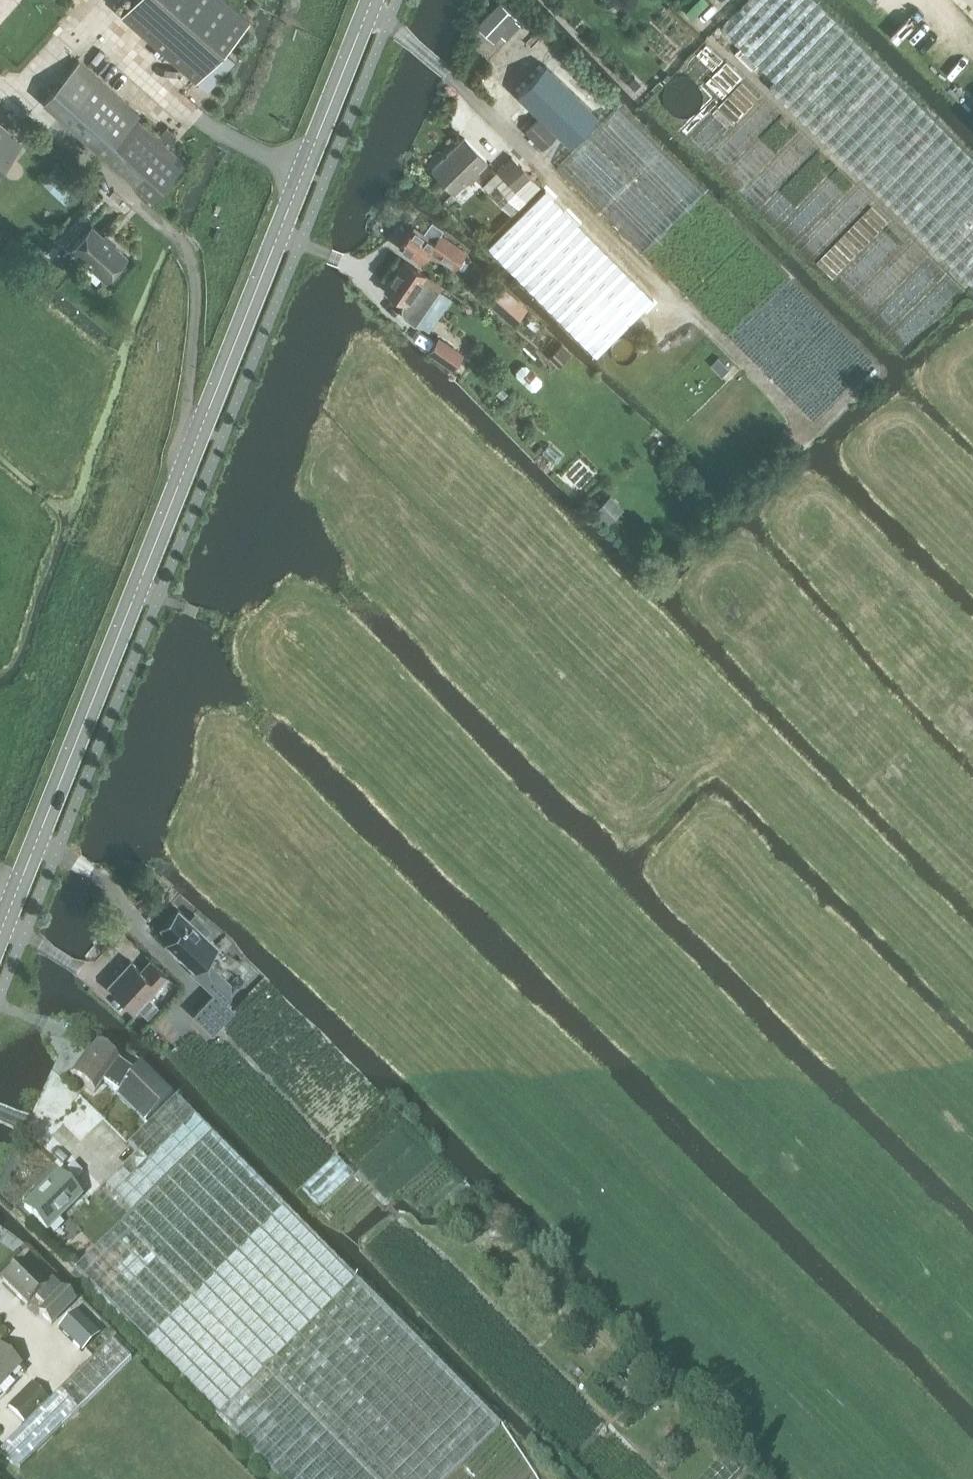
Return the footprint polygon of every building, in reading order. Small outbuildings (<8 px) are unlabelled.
[(120,14),(194,80),(207,91),(234,61),(222,49),(249,19),(228,0),(132,0),(120,14)] [(828,137),(972,281),(972,156),(886,70),(837,18),(819,0),(747,0),(723,25),(777,79),(772,85),(828,137)] [(498,3),(477,25),(492,39),(499,33),(505,38),(520,23),(499,2),(498,3)] [(153,198),(185,162),(135,117),(138,113),(78,60),(43,101),(107,157),(153,198)] [(517,94),(569,145),(598,116),(545,64),(517,94)] [(703,106),(703,105),(702,100),(701,96),(697,89),(693,86),(689,84),(682,82),(677,82),(672,83),(667,85),(664,87),(661,91),(659,95),(657,99),(656,104),(657,109),(658,113),(660,117),(663,121),(669,126),(674,127),(678,128),(683,128),(688,127),(692,124),(695,122),(698,119),(701,114),(703,106)] [(557,166),(643,251),(702,191),(617,106),(557,166)] [(556,134),(539,117),(526,130),(542,147),(556,134)] [(22,143),(0,123),(0,168),(22,143)] [(472,182),(480,174),(477,171),(488,160),(465,137),(432,169),(456,192),(469,179),(472,182)] [(653,297),(541,187),(512,156),(483,185),(489,191),(512,215),(485,242),(596,354),(653,297)] [(55,161),(39,179),(65,203),(81,186),(55,161)] [(466,250),(440,232),(441,230),(431,223),(424,233),(414,226),(399,247),(421,262),(429,250),(454,267),(466,250)] [(106,276),(124,255),(90,225),(72,246),(106,276)] [(385,289),(405,302),(403,306),(402,310),(403,314),(405,317),(408,319),(415,324),(442,286),(426,275),(404,260),(385,289)] [(438,335),(427,350),(452,367),(462,352),(438,335)] [(609,495),(593,510),(606,524),(622,508),(609,495)] [(166,942),(193,967),(190,970),(214,991),(195,1013),(213,1030),(234,1007),(225,999),(230,994),(229,980),(204,957),(215,944),(203,933),(208,927),(192,913),(187,919),(177,909),(161,927),(171,937),(166,942)] [(167,975),(150,959),(141,968),(131,959),(109,984),(135,1009),(137,1006),(148,1016),(159,1005),(148,995),(167,975)] [(95,1043),(72,1076),(96,1093),(104,1081),(119,1091),(116,1094),(145,1123),(165,1103),(173,1094),(140,1061),(134,1070),(119,1060),(95,1043)] [(75,1268),(219,1415),(271,1470),(280,1478),(448,1478),(504,1424),(357,1278),(357,1279),(176,1096),(168,1105),(148,1125),(130,1142),(128,1143),(138,1152),(106,1183),(93,1196),(120,1224),(75,1268)] [(337,1157),(302,1189),(319,1207),(354,1175),(337,1157)] [(65,1224),(74,1215),(70,1211),(83,1197),(58,1171),(22,1207),(48,1232),(61,1219),(65,1224)] [(464,1184),(449,1196),(453,1202),(469,1190),(464,1184)] [(28,1307),(36,1299),(44,1307),(38,1312),(51,1326),(54,1323),(75,1302),(66,1292),(63,1289),(61,1290),(52,1280),(45,1286),(22,1264),(3,1282),(28,1307)] [(75,1307),(59,1323),(83,1348),(100,1332),(75,1307)] [(28,1423),(1,1450),(27,1475),(138,1367),(112,1340),(51,1400),(28,1423)] [(11,1388),(6,1383),(21,1366),(0,1347),(0,1390),(5,1394),(11,1388)] [(31,1380),(8,1405),(28,1423),(51,1400),(31,1380)] [(697,1478),(736,1478),(741,1474),(721,1454),(697,1478)]
